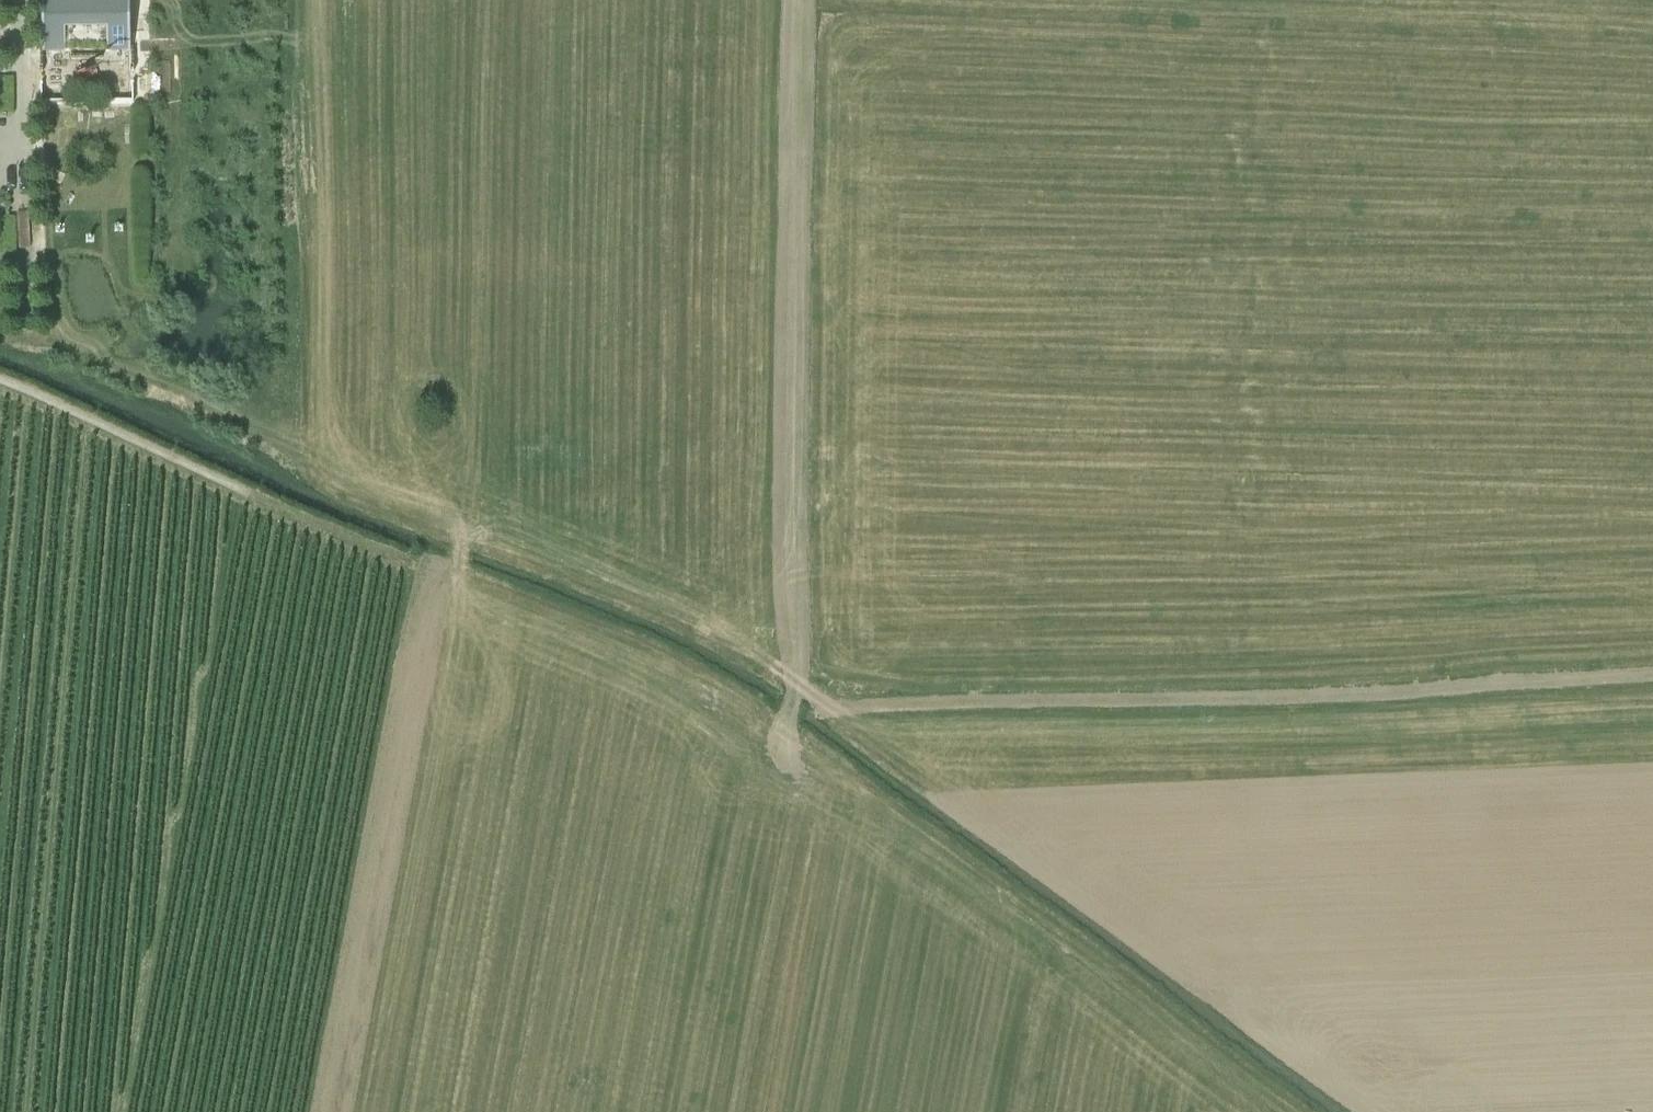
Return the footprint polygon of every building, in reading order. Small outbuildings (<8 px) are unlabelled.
[(42,52),(131,51),(130,0),(42,0),(42,52)]
